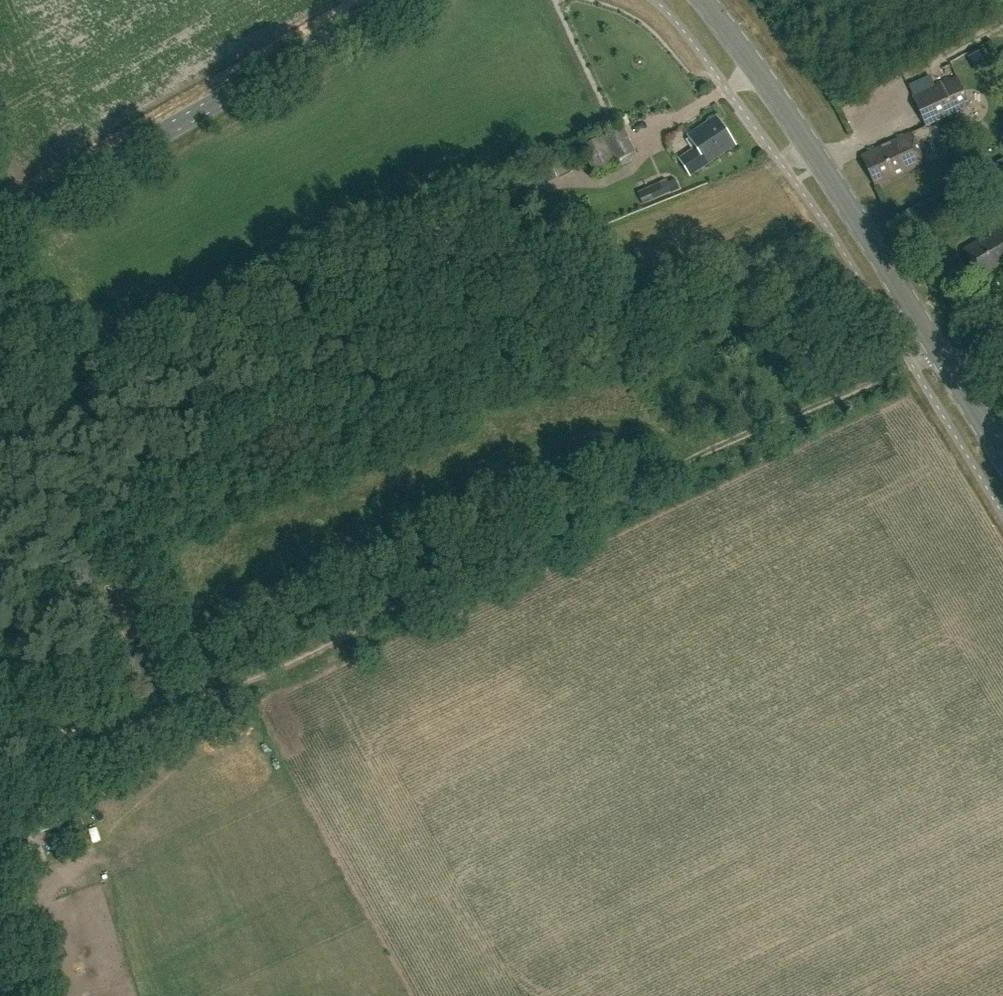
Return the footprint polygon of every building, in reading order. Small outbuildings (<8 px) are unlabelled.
[(942,136),(936,123),(974,106),(968,92),(923,112),(930,127),(919,132),(924,143),(942,136)] [(732,146),(713,117),(686,135),(695,148),(679,159),(689,174),(732,146)] [(903,136),(862,155),(875,184),(917,165),(903,136)] [(997,227),(961,250),(978,277),(1002,261),(1002,237),(997,227)]
